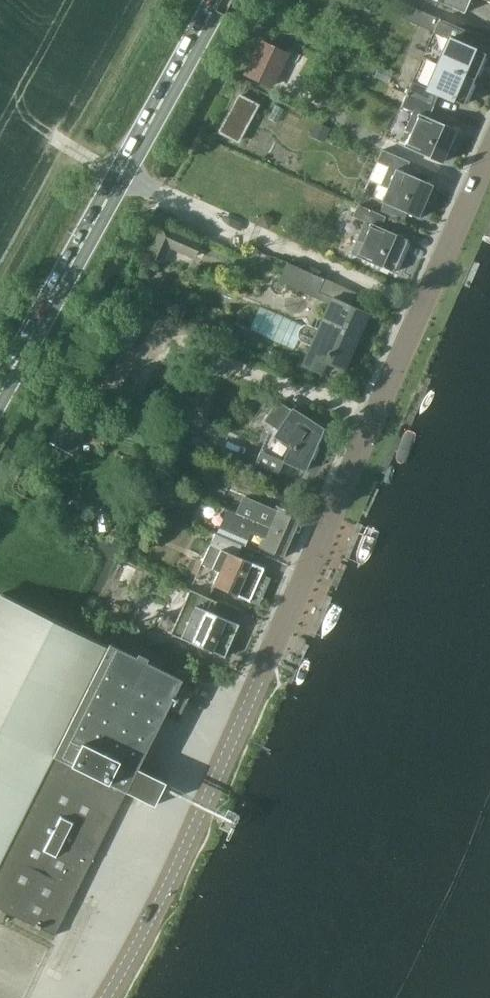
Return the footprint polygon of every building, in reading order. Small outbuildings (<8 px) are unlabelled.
[(464,15),(471,0),(432,0),(464,15)] [(451,40),(441,62),(476,77),(486,54),(464,44),(469,33),(441,21),(436,34),(451,40)] [(263,42),(247,74),(273,86),(288,55),(263,42)] [(476,77),(441,62),(431,86),(415,79),(408,94),(436,107),(441,94),(464,104),(476,77)] [(376,79),(390,85),(394,76),(380,69),(376,79)] [(239,143),(260,104),(239,92),(217,132),(239,143)] [(436,107),(408,94),(401,109),(414,114),(406,133),(413,136),(408,146),(443,161),(457,130),(430,119),(436,107)] [(277,123),(285,109),(276,104),(268,118),(277,123)] [(325,142),(331,128),(316,121),(310,136),(325,142)] [(417,216),(433,183),(407,171),(410,164),(382,151),(377,162),(389,168),(381,185),(388,189),(383,200),(417,216)] [(394,272),(408,239),(381,227),(385,220),(358,208),(353,219),(364,224),(356,242),(363,245),(358,256),(394,272)] [(193,258),(199,244),(160,227),(147,257),(161,263),(168,247),(193,258)] [(324,278),(288,262),(279,281),(318,299),(321,292),(319,291),(324,278)] [(322,374),(327,363),(346,371),(372,313),(332,296),(302,364),(322,374)] [(198,309),(179,300),(172,315),(191,324),(198,309)] [(305,326),(260,306),(249,330),(295,350),(305,326)] [(130,351),(144,322),(124,312),(109,340),(130,351)] [(251,348),(255,339),(250,337),(247,346),(251,348)] [(280,361),(283,352),(272,347),(268,356),(280,361)] [(280,472),(284,461),(306,471),(324,428),(293,407),(291,410),(278,400),(264,419),(277,430),(274,434),(283,441),(281,445),(267,436),(256,461),(280,472)] [(72,452),(88,422),(66,411),(50,441),(72,452)] [(250,500),(243,515),(292,536),(301,516),(276,505),(274,510),(250,500)] [(292,536),(243,515),(228,508),(219,527),(222,528),(219,534),(242,545),(242,544),(245,545),(248,539),(251,532),(262,537),(258,547),(283,558),(292,536)] [(242,545),(219,534),(215,532),(201,563),(218,571),(213,583),(250,600),(264,568),(237,556),(242,545)] [(171,632),(188,640),(225,657),(239,624),(212,612),(217,600),(190,589),(185,601),(171,632)] [(109,826),(126,790),(127,790),(155,804),(167,780),(138,766),(169,704),(182,710),(191,692),(179,686),(182,678),(162,668),(167,658),(126,638),(121,649),(109,643),(107,646),(83,635),(69,629),(0,595),(0,907),(55,934),(109,826)]
